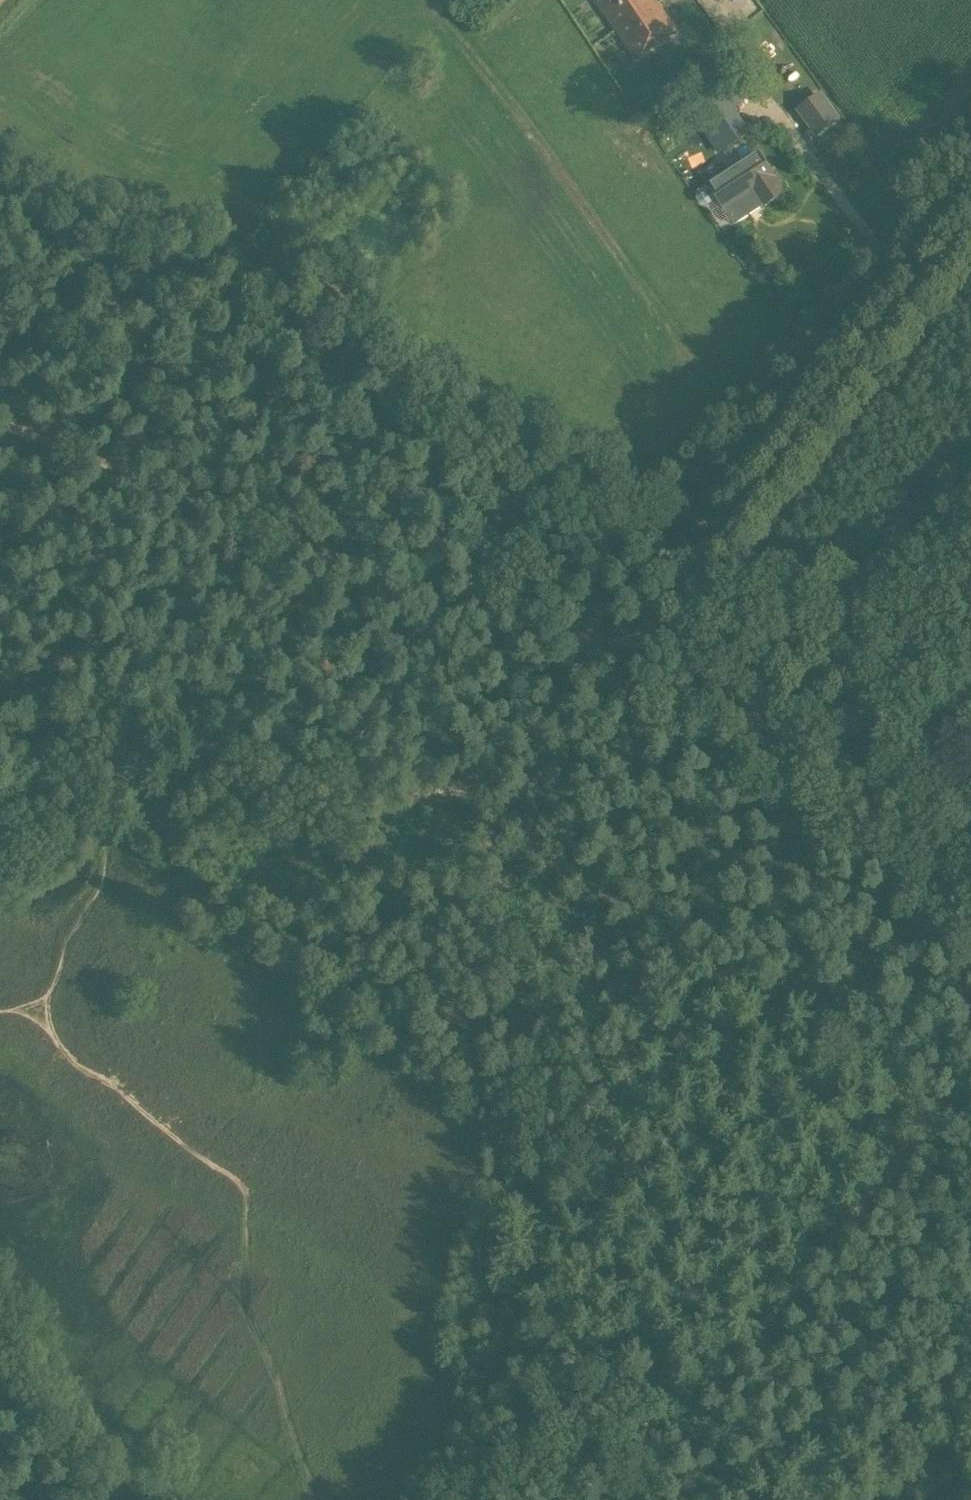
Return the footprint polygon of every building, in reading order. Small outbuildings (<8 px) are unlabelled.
[(654,0),(597,0),(595,2),(634,60),(676,32),(654,0)] [(799,108),(820,135),(838,121),(817,95),(799,108)] [(712,144),(718,153),(749,133),(743,123),(712,144)] [(707,184),(708,185),(699,191),(697,197),(701,203),(707,204),(716,198),(724,209),(739,199),(741,203),(755,194),(763,206),(784,193),(756,151),(707,184)]
